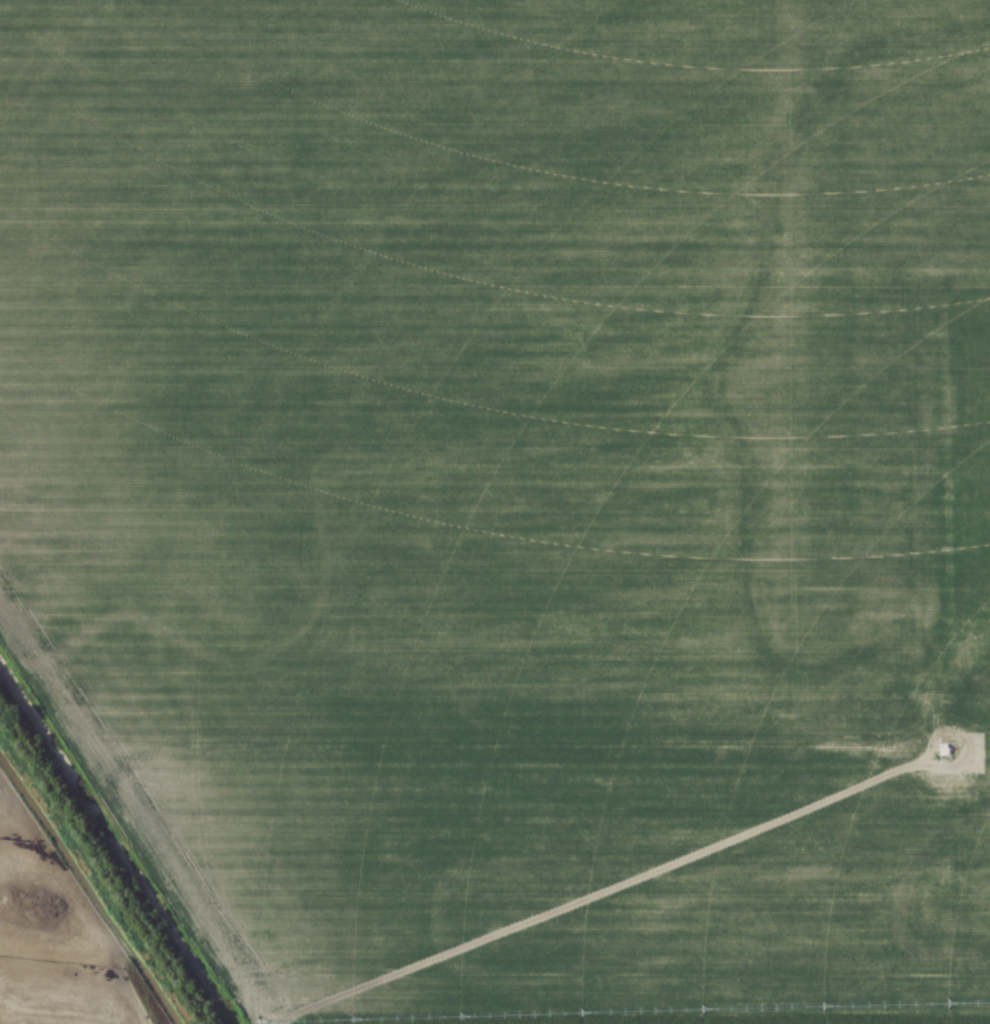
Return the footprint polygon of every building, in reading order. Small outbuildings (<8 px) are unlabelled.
[(941,755),(952,754),(951,746),(941,747),(941,755)]
